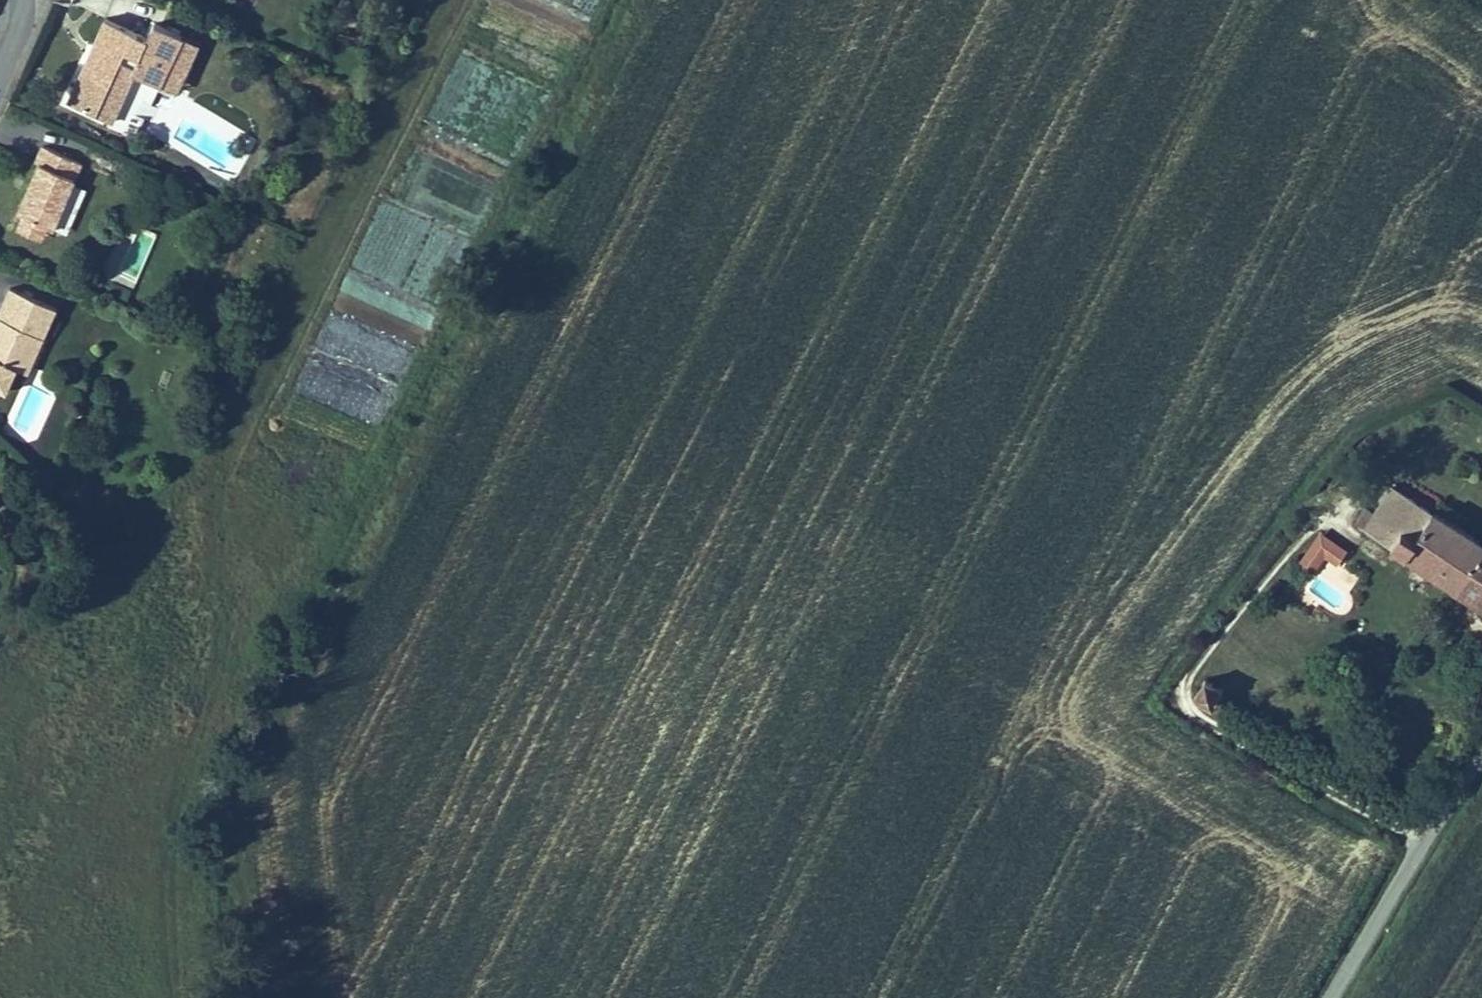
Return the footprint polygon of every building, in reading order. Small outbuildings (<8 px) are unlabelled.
[(92,58),(75,95),(102,108),(128,55),(142,62),(168,74),(166,79),(194,92),(217,43),(190,30),(183,44),(181,49),(140,29),(142,24),(115,11),(92,58)] [(183,44),(142,24),(140,29),(181,49),(183,44)] [(142,62),(128,55),(102,108),(117,115),(142,62)] [(60,218),(89,155),(52,138),(45,152),(49,154),(32,191),(27,203),(33,205),(55,215),(60,218)] [(55,215),(33,205),(26,219),(48,229),(55,215)] [(3,316),(0,324),(0,383),(10,387),(20,364),(35,330),(46,335),(60,305),(12,284),(0,312),(0,315),(3,316)] [(31,369),(46,335),(35,330),(20,364),(31,369)] [(1481,597),(1481,527),(1449,504),(1430,532),(1389,503),(1375,523),(1481,597)] [(1296,558),(1313,570),(1324,554),(1336,563),(1347,546),(1318,526),(1296,558)] [(1234,681),(1212,668),(1199,691),(1220,704),(1234,681)]
